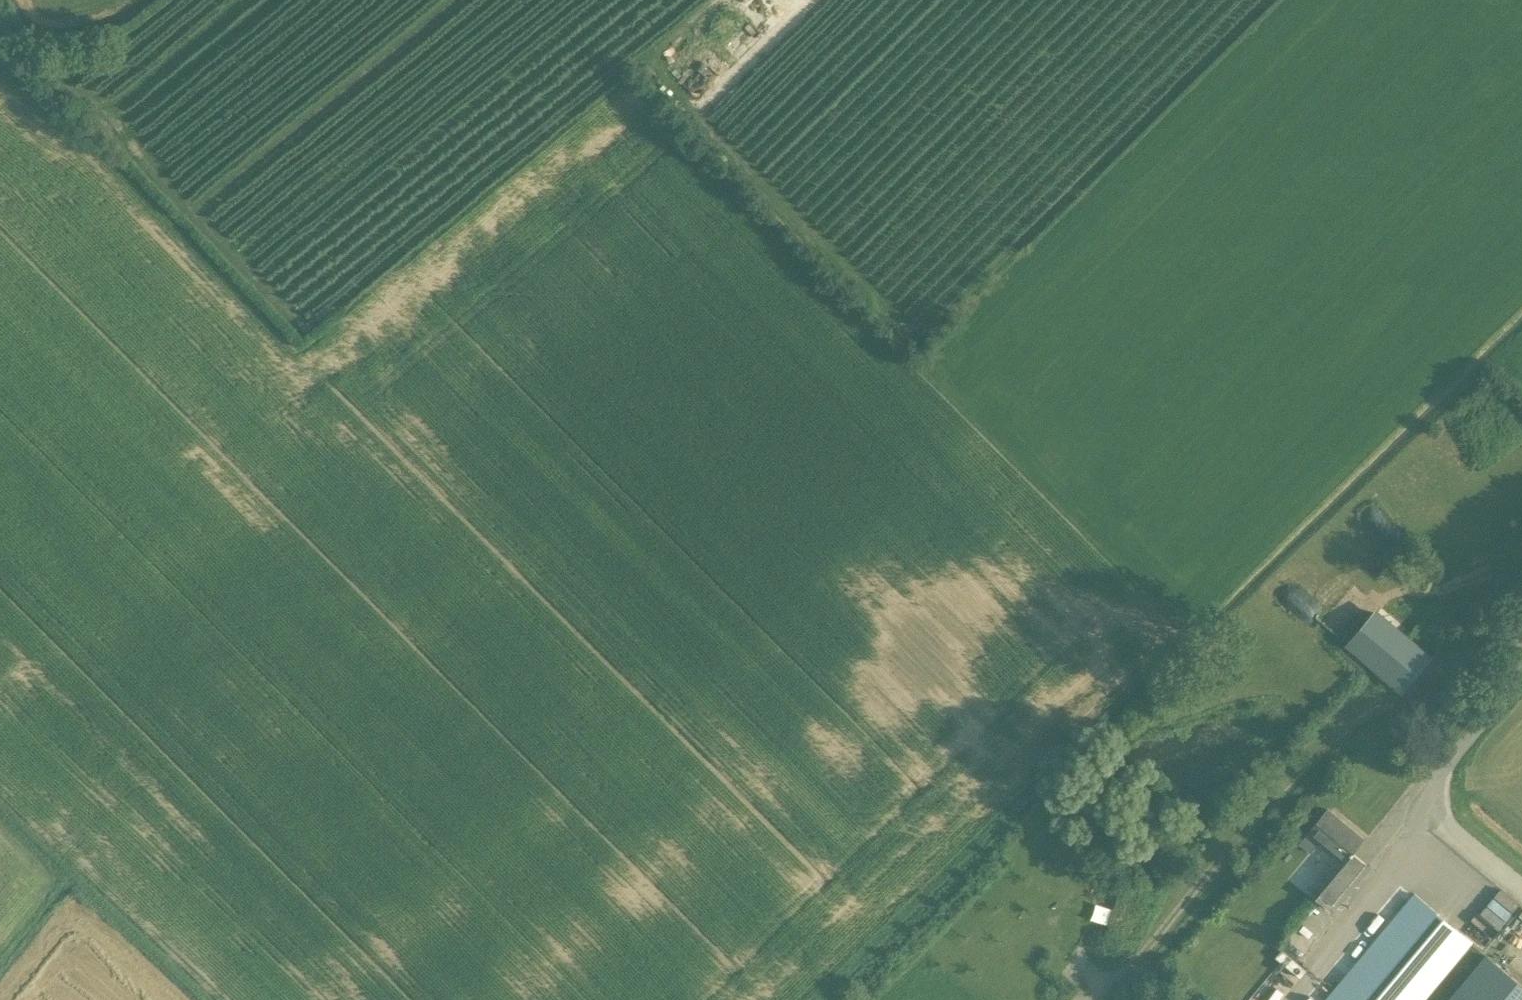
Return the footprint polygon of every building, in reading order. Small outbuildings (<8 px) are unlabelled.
[(1376,614),(1351,644),(1398,684),(1401,686),(1427,656),(1376,614)] [(1313,895),(1334,912),(1370,866),(1352,850),(1362,838),(1328,810),(1309,832),(1299,844),(1309,853),(1320,842),(1342,861),(1313,895)] [(1084,917),(1106,925),(1115,898),(1093,890),(1084,917)] [(1474,945),(1413,894),(1327,999),(1428,999),(1474,945)] [(1487,954),(1448,999),(1521,999),(1521,984),(1487,954)] [(1282,955),(1276,961),(1296,977),(1301,971),(1282,955)]
